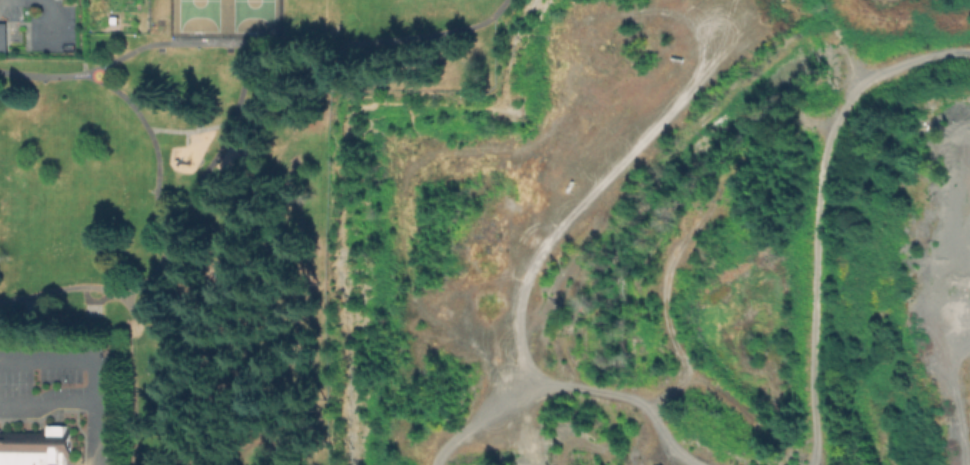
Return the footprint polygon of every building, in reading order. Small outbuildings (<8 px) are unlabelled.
[(8,53),(0,53),(0,25),(8,25),(8,53)] [(37,297),(40,310),(24,314),(21,301),(37,297)] [(99,303),(99,315),(83,315),(84,303),(99,303)] [(68,452),(67,464),(0,464),(0,430),(51,432),(51,424),(69,425),(69,433),(72,433),(71,452),(68,452)]
